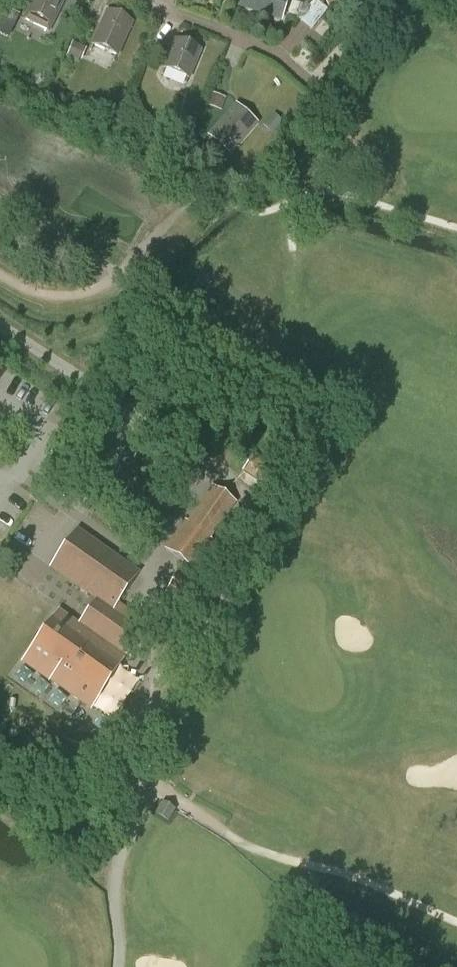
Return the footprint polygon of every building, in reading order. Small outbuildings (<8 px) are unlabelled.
[(28,14),(52,26),(64,0),(35,0),(28,14)] [(226,4),(266,17),(273,0),(228,0),(226,4)] [(301,17),(300,19),(312,29),(328,9),(317,0),(315,0),(310,6),(301,17)] [(20,14),(7,8),(0,24),(0,34),(9,38),(20,14)] [(108,13),(93,46),(118,56),(132,24),(108,13)] [(201,52),(176,42),(163,75),(187,85),(201,52)] [(236,108),(211,136),(229,153),(255,126),(236,108)] [(242,472),(260,483),(270,467),(252,455),(242,472)] [(185,521),(165,549),(186,564),(192,569),(193,568),(205,552),(229,569),(237,559),(235,558),(210,539),(235,504),(224,495),(212,487),(186,522),(185,521)] [(96,598),(77,625),(58,612),(22,662),(49,681),(49,680),(90,709),(143,633),(112,611),(137,575),(74,531),(50,566),(96,598)] [(161,603),(159,605),(191,627),(193,623),(218,587),(193,568),(192,569),(186,564),(161,603)] [(166,803),(158,814),(167,820),(174,809),(166,803)]
